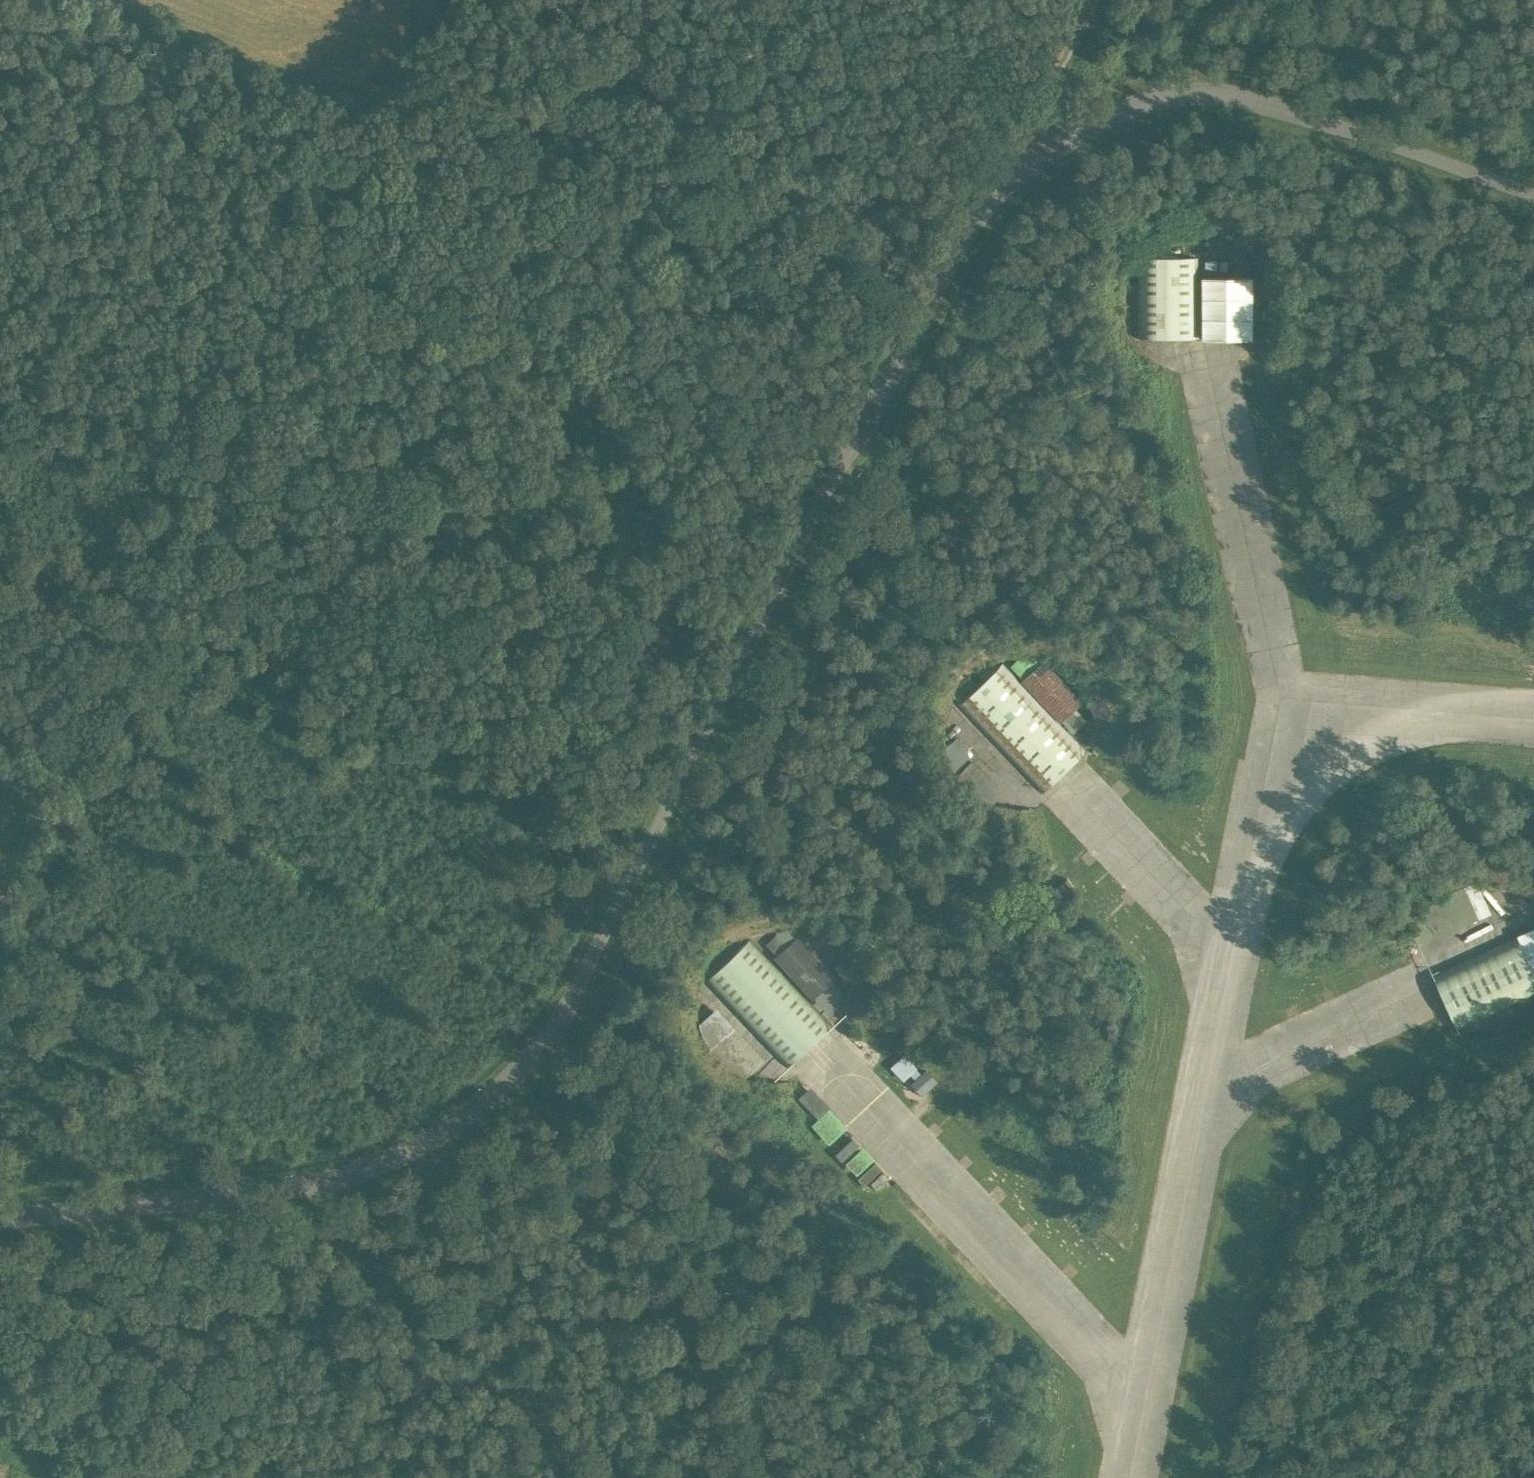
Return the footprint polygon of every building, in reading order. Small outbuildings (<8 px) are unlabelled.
[(1197,339),(1197,257),(1138,257),(1138,339),(1197,339)] [(1253,278),(1201,278),(1202,339),(1254,339),(1253,278)] [(1042,660),(1018,682),(1058,725),(1082,702),(1042,660)] [(1002,665),(958,706),(1041,794),(1060,776),(1085,753),(1058,725),(1018,682),(1002,665)] [(764,944),(775,956),(794,939),(783,927),(764,944)] [(1516,936),(1533,974),(1533,928),(1516,936)] [(1432,974),(1440,993),(1457,1029),(1533,994),(1533,974),(1516,936),(1432,974)] [(775,956),(773,957),(812,1000),(814,998),(832,982),(834,979),(796,937),(794,939),(775,956)] [(831,1026),(747,938),(701,982),(786,1070),(808,1048),(831,1026)] [(832,982),(814,998),(824,1010),(842,993),(832,982)] [(697,1025),(747,1077),(768,1056),(718,1005),(697,1025)] [(895,1063),(905,1079),(921,1069),(911,1053),(895,1063)] [(925,1096),(942,1080),(931,1068),(914,1083),(925,1096)] [(814,1085),(803,1095),(823,1116),(815,1124),(834,1143),(853,1126),(814,1085)] [(879,1189),(894,1173),(856,1138),(841,1155),(863,1175),(879,1189)]
